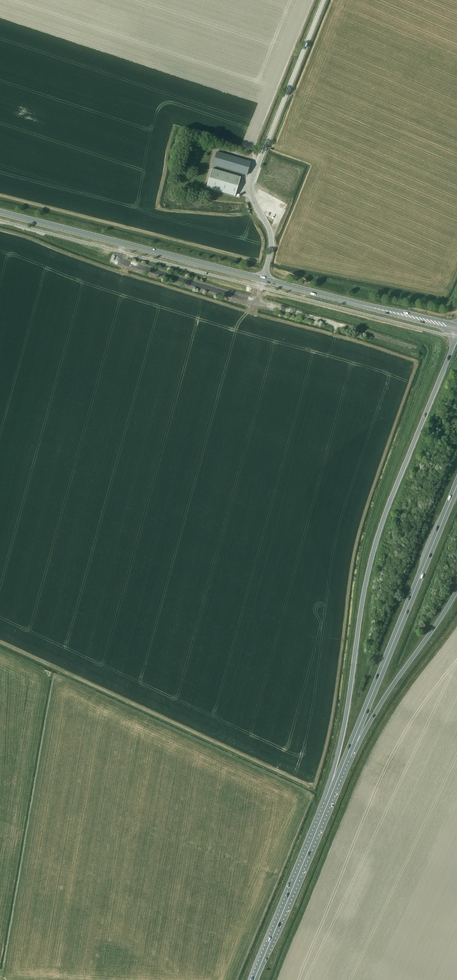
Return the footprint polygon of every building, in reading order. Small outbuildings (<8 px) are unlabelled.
[(247,175),(250,162),(216,152),(213,165),(247,175)] [(240,177),(211,169),(206,188),(235,196),(240,177)]
